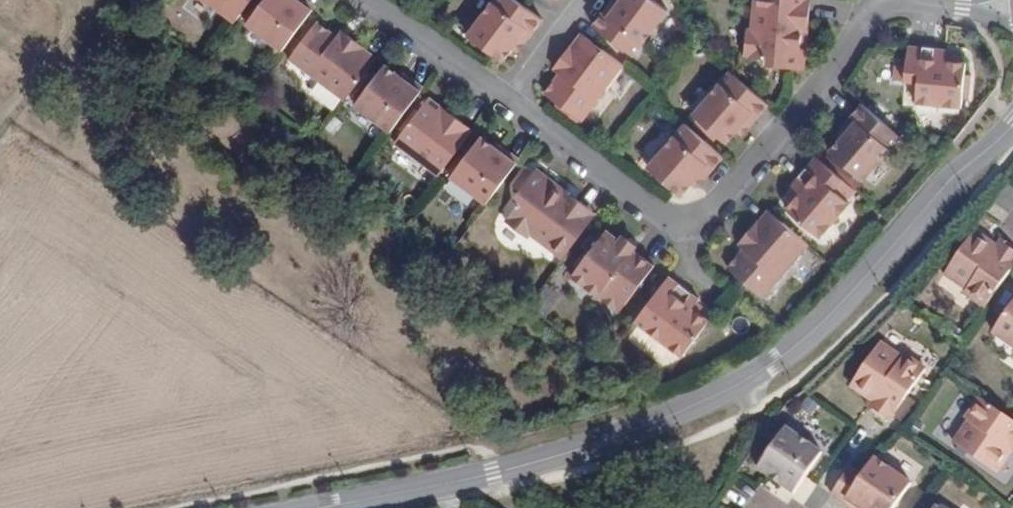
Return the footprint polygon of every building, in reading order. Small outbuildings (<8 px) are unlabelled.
[(234,23),(252,0),(202,0),(234,23)] [(244,24),(282,51),(312,10),(298,0),(264,0),(244,24)] [(312,10),(316,5),(310,0),(298,0),(312,10)] [(529,43),(547,20),(519,0),(496,0),(471,33),(508,61),(516,49),(523,38),(529,43)] [(608,0),(591,22),(605,31),(634,52),(669,4),(664,0),(615,0),(612,3),(608,0)] [(800,68),(803,33),(798,32),(795,29),(793,23),(793,15),(799,15),(801,0),(752,0),(750,27),(745,26),(742,54),(764,56),(771,65),(800,68)] [(806,34),(808,0),(801,0),(799,15),(793,15),(793,23),(795,29),(798,32),(803,33),(806,34)] [(314,26),(287,59),(344,102),(376,60),(363,51),(364,49),(349,38),(342,46),(333,40),(314,26)] [(552,79),(593,107),(626,63),(597,41),(583,31),(566,52),(571,56),(562,68),(552,79)] [(349,38),(341,32),(333,40),(342,46),(349,38)] [(516,49),(521,54),(529,43),(523,38),(516,49)] [(963,64),(954,63),(954,57),(954,51),(919,47),(915,80),(927,82),(924,102),(969,108),(974,65),(963,64)] [(566,52),(557,65),(562,68),(571,56),(566,52)] [(382,66),(351,106),(388,134),(419,94),(396,77),(382,66)] [(745,115),(751,120),(767,100),(728,67),(693,111),(726,138),(737,125),(745,115)] [(423,88),(400,71),(396,77),(419,94),(423,88)] [(424,99),(390,144),(436,177),(470,132),(445,114),(440,121),(432,116),(437,108),(424,99)] [(832,148),(866,177),(904,135),(864,100),(848,119),(854,124),(843,136),(832,148)] [(445,114),(437,108),(432,116),(440,121),(445,114)] [(737,125),(742,130),(751,120),(745,115),(737,125)] [(848,119),(838,131),(843,136),(854,124),(848,119)] [(704,171),(709,177),(727,157),(689,123),(651,167),(684,195),(694,184),(704,171)] [(479,138),(447,178),(484,204),(514,164),(492,147),(479,138)] [(517,160),(494,143),(492,147),(514,164),(517,160)] [(847,197),(856,187),(844,177),(818,154),(793,183),(798,188),(803,192),(797,199),(789,207),(824,236),(852,201),(847,197)] [(526,239),(531,235),(561,257),(591,218),(572,203),(566,207),(560,203),(557,195),(561,189),(559,188),(534,169),(516,194),(515,204),(503,220),(526,239)] [(694,184),(699,188),(709,177),(704,171),(694,184)] [(798,188),(792,195),(797,199),(803,192),(798,188)] [(591,218),(595,213),(561,189),(557,195),(560,203),(566,207),(572,203),(591,218)] [(734,268),(767,298),(814,245),(775,211),(764,225),(762,223),(750,237),(756,242),(749,250),(734,268)] [(618,310),(651,264),(630,249),(627,253),(616,245),(618,241),(605,230),(572,276),(618,310)] [(959,294),(982,311),(1012,265),(1012,252),(1005,246),(999,255),(992,250),(994,247),(972,231),(941,275),(962,290),(959,294)] [(633,245),(621,237),(618,241),(616,245),(627,253),(630,249),(633,245)] [(750,237),(743,244),(749,250),(756,242),(750,237)] [(1005,246),(1007,243),(1001,238),(994,247),(992,250),(999,255),(1005,246)] [(696,297),(667,276),(634,320),(681,354),(707,320),(695,312),(688,307),(693,301),(696,297)] [(695,312),(700,306),(693,301),(688,307),(695,312)] [(994,329),(1012,343),(1012,303),(994,329)] [(887,341),(849,392),(862,401),(868,393),(877,400),(875,404),(895,418),(925,375),(904,358),(906,355),(887,341)] [(859,405),(868,412),(875,404),(877,400),(868,393),(862,401),(859,405)] [(980,397),(964,418),(970,422),(954,442),(998,472),(1012,452),(1012,448),(1010,446),(1012,442),(1012,419),(980,397)] [(820,459),(784,432),(766,457),(802,481),(820,459)] [(790,498),(802,481),(766,457),(756,471),(790,498)] [(850,467),(830,496),(844,505),(849,507),(894,507),(912,483),(876,457),(862,475),(850,467)] [(739,477),(729,494),(744,504),(755,487),(739,477)]
